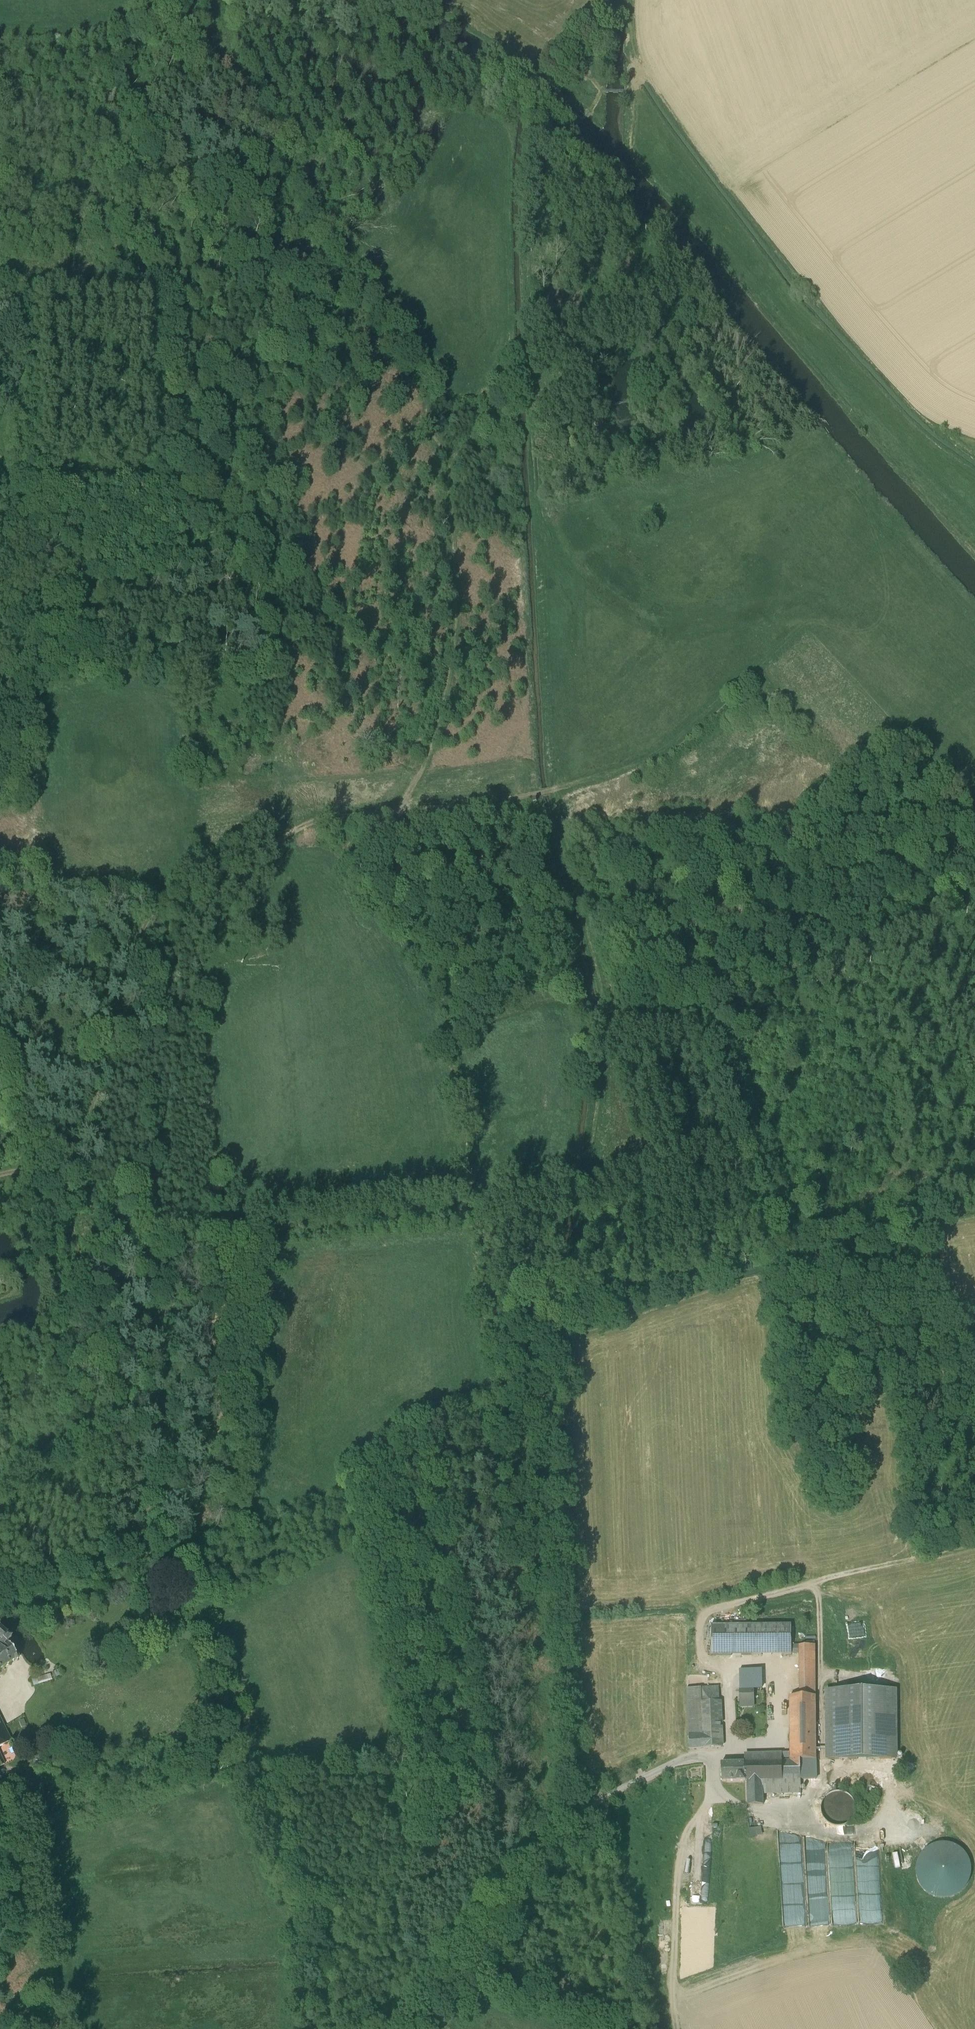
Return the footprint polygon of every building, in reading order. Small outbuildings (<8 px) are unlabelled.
[(799,1655),(800,1697),(815,1696),(815,1645),(792,1646),(791,1625),(711,1626),(711,1656),(799,1655)] [(11,1640),(0,1630),(0,1671),(3,1668),(18,1659),(7,1644),(11,1640)] [(740,1672),(742,1707),(762,1707),(761,1671),(740,1672)] [(691,1750),(725,1749),(723,1689),(690,1690),(691,1750)] [(895,1691),(831,1691),(831,1760),(895,1761),(895,1691)] [(816,1761),(815,1696),(800,1697),(789,1697),(790,1762),(816,1761)] [(11,1741),(0,1718),(0,1746),(11,1741)] [(746,1763),(722,1764),(723,1782),(748,1782),(748,1805),(763,1805),(763,1794),(801,1794),(800,1780),(816,1780),(816,1761),(790,1762),(782,1762),(781,1754),(746,1754),(746,1763)] [(848,1820),(853,1798),(831,1792),(830,1798),(835,1800),(834,1803),(836,1803),(835,1810),(838,1811),(836,1817),(848,1820)] [(750,1828),(750,1837),(763,1836),(762,1827),(750,1828)] [(920,1893),(970,1898),(974,1848),(925,1843),(920,1893)] [(703,1852),(702,1894),(709,1894),(710,1852),(703,1852)]
